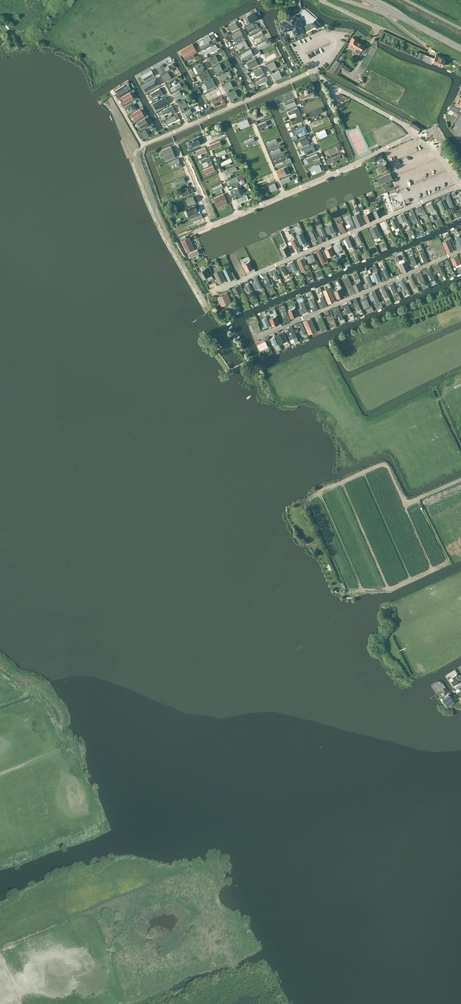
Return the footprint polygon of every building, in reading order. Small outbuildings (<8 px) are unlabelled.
[(254,13),(245,18),(248,24),(258,19),(254,13)] [(299,27),(301,27),(299,18),(297,19),(296,16),(286,19),(287,21),(280,23),(283,32),(293,29),(295,36),(301,34),(299,27)] [(317,29),(320,25),(315,20),(312,24),(317,29)] [(253,23),(246,27),(249,33),(256,29),(253,23)] [(242,28),(233,32),(236,39),(245,35),(244,32),(243,32),(242,28)] [(239,46),(248,41),(245,37),(236,42),(239,46)] [(360,53),(364,45),(356,41),(357,40),(353,37),(349,44),(357,48),(355,51),(360,53)] [(202,46),(211,42),(209,38),(200,43),(202,46)] [(205,47),(208,52),(219,48),(217,42),(205,47)] [(233,52),(237,50),(233,43),(229,45),(233,52)] [(192,44),(180,51),(185,58),(197,51),(192,44)] [(270,49),(262,53),(265,60),(269,59),(267,55),(272,53),(270,49)] [(442,66),(446,59),(436,54),(434,58),(428,56),(425,54),(423,60),(432,63),(433,62),(442,66)] [(212,64),(218,61),(215,55),(209,59),(212,64)] [(255,58),(247,63),(250,69),(258,64),(255,58)] [(336,75),(343,65),(336,60),(330,70),(336,75)] [(198,72),(205,68),(202,63),(195,67),(198,72)] [(223,70),(220,64),(214,68),(217,73),(223,70)] [(261,67),(254,71),(257,76),(264,73),(261,67)] [(281,68),(273,71),(275,77),(283,74),(281,68)] [(170,69),(162,73),(165,78),(172,75),(170,69)] [(208,71),(199,75),(200,78),(203,77),(205,79),(211,76),(208,71)] [(258,82),(265,79),(267,83),(270,82),(268,78),(269,77),(267,74),(257,79),(258,82)] [(159,83),(156,78),(145,85),(148,90),(159,83)] [(213,79),(205,83),(207,86),(206,86),(208,89),(214,86),(214,85),(215,84),(213,79)] [(181,81),(170,86),(172,89),(182,84),(181,81)] [(227,91),(234,87),(230,81),(224,85),(227,91)] [(117,90),(120,94),(129,88),(127,84),(117,90)] [(210,90),(213,96),(222,91),(218,85),(210,90)] [(312,90),(300,94),(302,100),(314,95),(312,90)] [(176,100),(183,96),(180,91),(173,94),(176,100)] [(232,99),(238,96),(235,91),(229,94),(232,99)] [(130,92),(121,97),(125,103),(134,98),(130,92)] [(169,103),(165,97),(156,102),(159,108),(169,103)] [(185,100),(179,103),(182,109),(188,105),(185,100)] [(309,104),(316,102),(315,100),(303,102),(305,109),(310,108),(309,104)] [(132,103),(124,107),(126,111),(130,108),(132,111),(135,108),(132,103)] [(172,105),(162,111),(164,115),(171,111),(171,112),(172,112),(173,114),(176,112),(172,105)] [(289,108),(291,115),(301,112),(298,105),(289,108)] [(311,110),(312,114),(325,109),(324,105),(311,110)] [(187,118),(191,117),(189,112),(193,111),(192,106),(184,109),(187,118)] [(176,113),(166,116),(168,121),(178,118),(176,113)] [(300,119),(304,118),(303,115),(293,118),(294,123),(301,121),(300,119)] [(141,128),(148,124),(145,118),(138,122),(141,128)] [(409,127),(414,130),(413,132),(417,135),(421,128),(411,122),(409,127)] [(299,134),(307,130),(304,124),(297,128),(299,134)] [(319,137),(328,133),(326,126),(317,130),(319,137)] [(140,130),(143,136),(149,132),(146,127),(140,130)] [(303,143),(310,141),(307,134),(300,136),(303,143)] [(312,142),(301,149),(304,153),(314,147),(312,142)] [(171,147),(162,151),(166,160),(175,157),(171,147)] [(169,159),(171,166),(178,164),(179,166),(182,165),(179,156),(169,159)] [(237,164),(226,168),(227,172),(242,167),(239,161),(236,163),(237,164)] [(321,162),(310,165),(312,171),(322,168),(321,162)] [(381,174),(388,171),(385,165),(378,168),(381,174)] [(174,173),(178,173),(178,174),(185,172),(183,166),(173,168),(174,173)] [(279,177),(286,174),(284,168),(277,171),(279,177)] [(242,173),(229,178),(231,182),(240,179),(241,181),(244,180),(242,173)] [(390,173),(377,178),(379,185),(393,179),(390,173)] [(216,175),(206,179),(207,182),(208,183),(216,180),(216,181),(218,180),(216,175)] [(181,188),(183,194),(190,191),(189,188),(192,187),(191,184),(181,188)] [(238,188),(231,191),(233,197),(241,194),(238,188)] [(458,196),(460,203),(460,191),(456,192),(455,191),(453,192),(454,198),(458,196)] [(252,192),(233,200),(237,209),(256,201),(252,192)] [(446,193),(451,205),(454,203),(449,192),(446,193)] [(223,194),(214,198),(218,207),(227,203),(223,194)] [(186,199),(188,205),(196,202),(193,196),(186,199)] [(441,210),(446,208),(442,198),(437,200),(441,210)] [(426,202),(429,210),(435,207),(432,199),(426,202)] [(385,202),(387,208),(383,209),(384,212),(392,209),(389,200),(385,202)] [(189,213),(199,210),(196,203),(187,206),(189,213)] [(413,219),(417,217),(413,206),(408,207),(413,219)] [(379,208),(373,211),(377,218),(382,215),(379,208)] [(400,223),(408,221),(405,211),(397,213),(400,223)] [(370,212),(364,215),(367,222),(373,219),(370,212)] [(350,213),(344,216),(346,221),(345,221),(349,228),(356,225),(350,213)] [(359,213),(353,215),(357,227),(364,224),(359,213)] [(326,224),(329,231),(335,229),(332,222),(326,224)] [(370,228),(374,238),(380,236),(376,226),(370,228)] [(354,232),(358,241),(363,239),(358,230),(354,232)] [(361,232),(364,240),(370,237),(367,230),(361,232)] [(349,235),(345,237),(349,246),(353,244),(349,235)] [(185,236),(180,239),(187,252),(194,248),(189,238),(186,239),(185,236)] [(341,240),(334,243),(336,250),(343,247),(341,240)] [(437,243),(441,253),(446,252),(442,241),(437,243)] [(450,241),(444,243),(447,251),(454,248),(450,241)] [(281,249),(284,256),(290,253),(286,246),(281,249)] [(321,262),(326,260),(321,246),(317,247),(321,262)] [(325,250),(328,257),(334,254),(331,247),(325,250)] [(269,260),(272,259),(269,249),(264,250),(266,255),(262,256),(265,263),(269,262),(269,260)] [(258,251),(254,252),(256,256),(253,257),(254,261),(258,260),(259,265),(262,264),(258,251)] [(309,261),(316,259),(314,251),(307,253),(309,261)] [(225,254),(217,258),(228,283),(238,280),(228,260),(225,254)] [(457,255),(451,258),(454,265),(460,263),(457,255)] [(404,257),(400,258),(401,261),(400,261),(402,270),(409,269),(407,258),(405,259),(404,257)] [(293,266),(294,269),(297,268),(294,258),(287,261),(289,267),(293,266)] [(297,260),(302,271),(308,269),(303,258),(297,260)] [(391,262),(395,272),(399,270),(395,260),(391,262)] [(243,264),(246,269),(247,271),(253,269),(249,261),(243,264)] [(432,263),(434,268),(436,267),(439,274),(444,272),(440,261),(432,263)] [(385,273),(382,275),(383,278),(391,276),(387,265),(383,266),(385,273)] [(427,266),(429,270),(428,270),(433,282),(436,280),(430,265),(427,266)] [(271,273),(275,273),(275,277),(279,276),(277,267),(270,268),(271,273)] [(421,268),(414,271),(416,275),(418,274),(421,282),(425,280),(421,268)] [(205,269),(199,272),(203,279),(209,276),(205,269)] [(378,269),(370,272),(373,280),(381,277),(378,269)] [(220,270),(214,273),(219,283),(225,280),(220,270)] [(257,274),(254,276),(258,285),(262,282),(257,274)] [(359,282),(353,285),(356,292),(362,289),(359,282)] [(232,288),(236,295),(241,293),(238,286),(232,288)] [(373,288),(376,301),(380,300),(378,293),(382,292),(380,286),(373,288)] [(329,288),(322,291),(328,304),(335,301),(329,288)] [(340,289),(335,291),(337,298),(343,296),(340,289)] [(227,293),(218,297),(222,306),(227,304),(226,302),(230,300),(227,293)] [(318,309),(314,299),(310,300),(310,301),(313,308),(309,309),(310,312),(318,309)] [(344,301),(350,318),(354,316),(348,299),(344,301)] [(340,304),(333,305),(335,312),(339,312),(340,318),(342,317),(340,304)] [(288,311),(291,318),(297,315),(294,308),(288,311)] [(268,316),(263,318),(266,326),(271,324),(268,316)] [(276,316),(270,319),(273,326),(279,324),(276,316)] [(311,318),(304,321),(308,330),(312,329),(312,330),(315,329),(311,318)] [(303,333),(307,331),(303,320),(299,321),(303,333)] [(254,330),(262,328),(260,321),(252,323),(254,330)] [(290,324),(295,341),(299,340),(294,323),(290,324)] [(283,332),(277,334),(280,343),(286,341),(283,332)] [(260,348),(269,345),(266,337),(257,341),(260,348)] [(453,685),(458,683),(457,681),(459,680),(456,674),(452,677),(453,680),(451,681),(453,685)]
